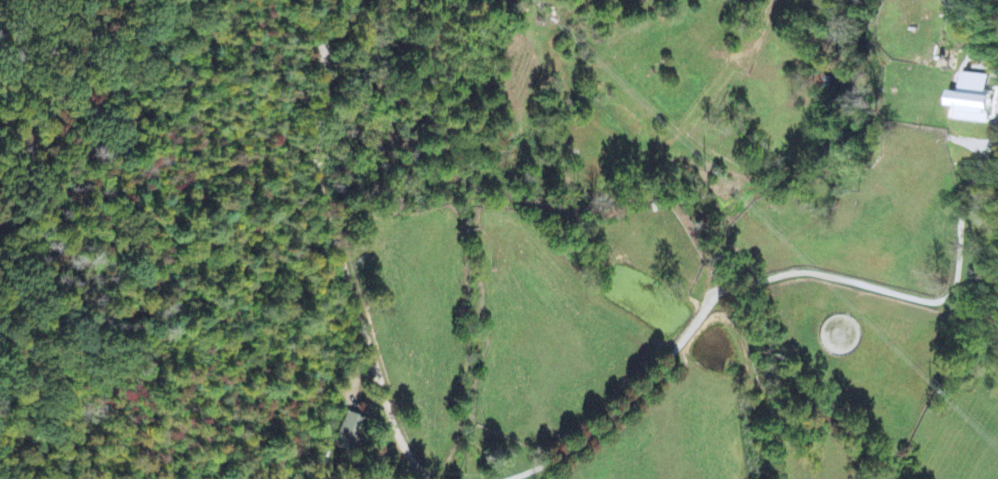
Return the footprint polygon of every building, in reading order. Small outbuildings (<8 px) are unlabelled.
[(986,127),(989,94),(983,94),(985,78),(959,76),(957,95),(948,94),(945,123),(986,127)] [(363,421),(343,416),(332,453),(352,459),(363,421)]
